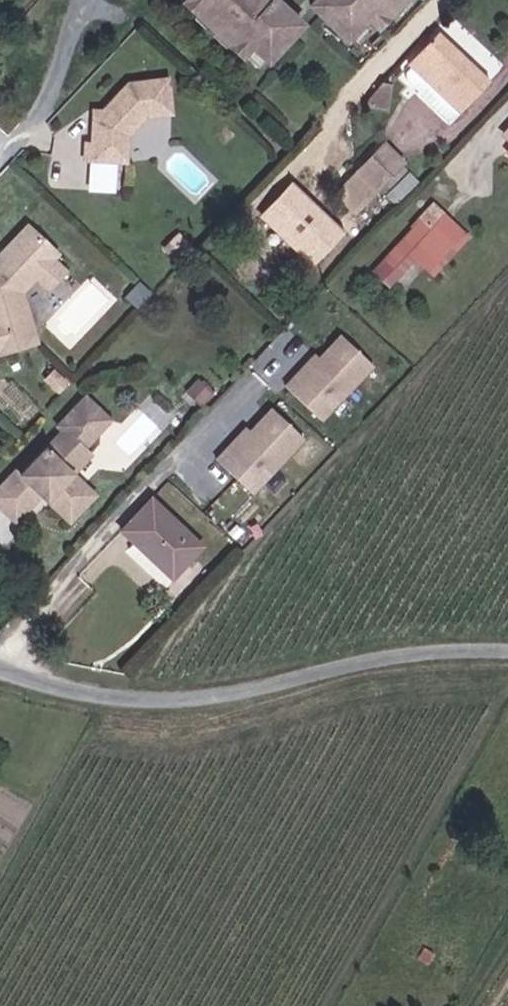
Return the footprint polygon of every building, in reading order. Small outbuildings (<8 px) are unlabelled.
[(280,0),(266,0),(258,8),(249,0),(186,0),(240,51),(250,41),(266,57),(301,20),(280,0)] [(258,8),(266,0),(249,0),(258,8)] [(309,0),(346,35),(362,19),(372,28),(398,0),(310,0),(309,0)] [(449,122),(491,79),(441,31),(414,59),(410,67),(408,79),(419,89),(417,91),(449,122)] [(93,158),(134,157),(133,130),(146,115),(173,111),(168,76),(129,82),(106,110),(109,113),(104,120),(98,120),(99,142),(93,142),(93,158)] [(104,120),(109,113),(106,110),(98,120),(104,120)] [(507,149),(507,129),(498,139),(507,149)] [(333,195),(355,215),(404,161),(382,141),(333,195)] [(416,252),(428,263),(457,233),(431,207),(367,276),(380,290),(416,252)] [(23,288),(41,269),(55,255),(59,250),(30,222),(5,249),(6,254),(0,260),(0,349),(37,337),(23,288)] [(428,263),(429,265),(459,235),(457,233),(428,263)] [(186,244),(175,234),(171,238),(182,249),(186,244)] [(172,259),(182,249),(171,238),(161,249),(172,259)] [(54,281),(68,268),(55,255),(41,269),(54,281)] [(320,423),(372,368),(340,338),(318,362),(300,381),(295,377),(284,389),(320,423)] [(300,381),(318,362),(313,358),(295,377),(300,381)] [(207,404),(217,393),(203,379),(192,390),(207,404)] [(97,451),(90,444),(117,415),(93,393),(65,421),(70,426),(29,470),(24,465),(0,490),(0,495),(22,517),(52,485),(61,494),(60,502),(77,517),(91,502),(69,480),(97,451)] [(250,496),(302,441),(271,411),(248,435),(231,454),(226,449),(215,462),(250,496)] [(231,454),(248,435),(244,431),(226,449),(231,454)] [(154,557),(184,525),(156,497),(125,528),(154,557)] [(154,557),(173,576),(204,545),(184,525),(154,557)]
